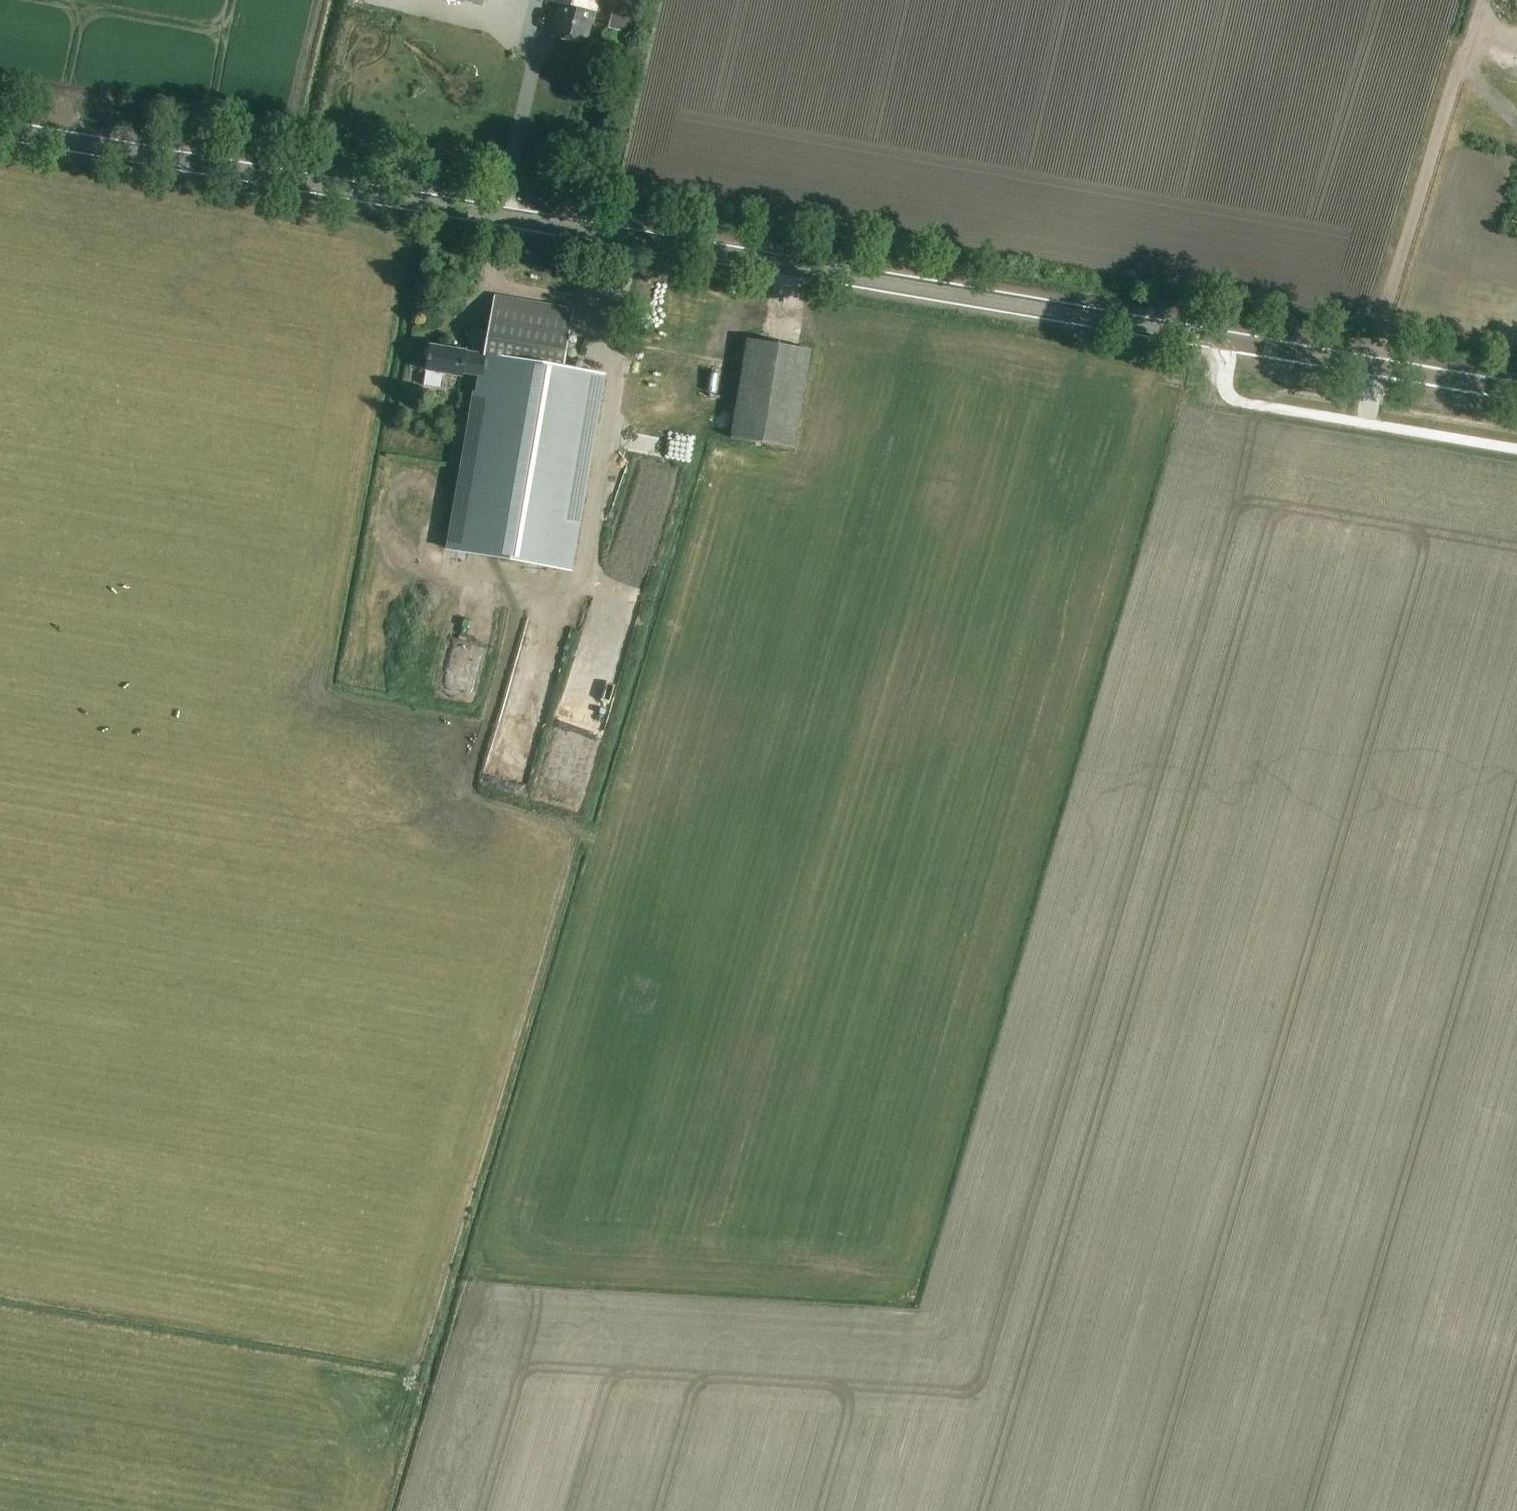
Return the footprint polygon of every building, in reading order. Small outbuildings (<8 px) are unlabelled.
[(557,21),(553,37),(588,46),(596,11),(600,12),(603,0),(551,0),(561,3),(557,21)] [(1507,0),(1497,0),(1495,16),(1505,17),(1507,0)] [(464,373),(479,376),(477,394),(473,394),(448,550),(572,571),(607,376),(564,369),(574,311),(496,297),(486,355),(431,346),(426,372),(424,387),(441,390),(444,375),(463,379),(464,373)] [(746,342),(730,438),(795,449),(810,351),(746,342)]
